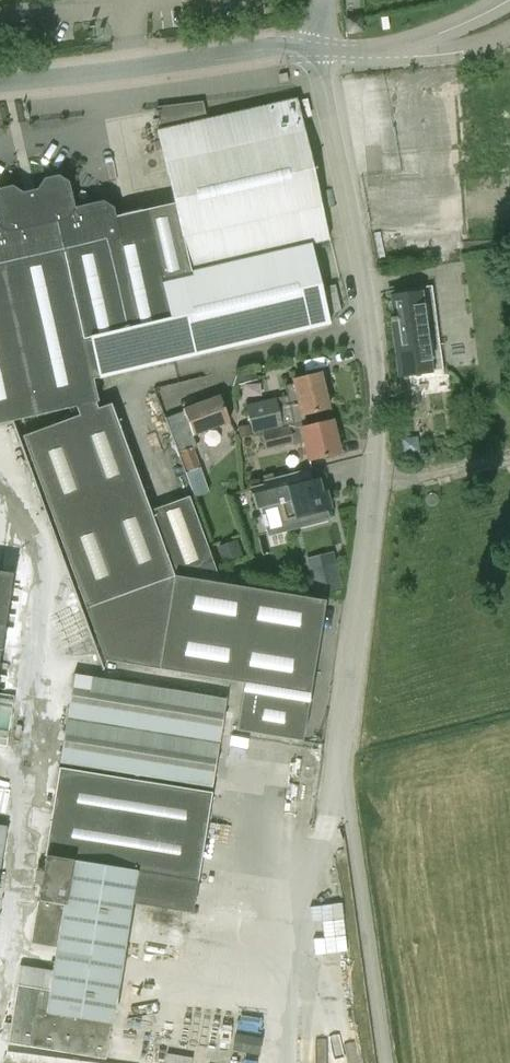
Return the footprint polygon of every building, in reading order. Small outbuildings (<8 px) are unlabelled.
[(76,407),(79,416),(23,437),(105,660),(310,693),(325,601),(223,584),(169,575),(109,406),(96,410),(94,403),(95,403),(98,402),(92,379),(96,378),(100,377),(329,326),(320,283),(311,245),(329,241),(298,100),(207,120),(203,101),(165,106),(169,124),(160,126),(161,130),(157,131),(174,204),(116,217),(113,208),(103,201),(75,207),(69,182),(58,176),(43,179),(37,189),(22,192),(12,186),(0,188),(0,424),(76,407)] [(393,354),(404,353),(405,364),(428,361),(420,292),(389,296),(392,317),(388,317),(388,321),(389,321),(393,354)] [(252,433),(261,431),(288,424),(289,426),(306,422),(304,415),(328,410),(320,374),(294,380),(294,384),(285,386),(288,396),(246,406),(252,433)] [(174,442),(178,454),(193,448),(197,447),(193,435),(229,422),(220,396),(183,410),(184,412),(165,419),(174,442)] [(288,424),(261,431),(265,449),(293,442),(293,445),(305,442),(309,460),(339,453),(331,422),(307,427),(306,422),(289,426),(288,424)] [(193,448),(178,454),(185,473),(200,467),(193,448)] [(322,492),(318,480),(311,482),(308,469),(263,481),(263,484),(250,487),(256,510),(279,504),(284,503),(288,520),(330,509),(326,491),(322,492)] [(315,594),(343,587),(337,563),(309,569),(315,594)] [(11,574),(0,572),(0,648),(11,574)] [(59,763),(212,787),(226,699),(73,675),(59,763)] [(308,703),(243,692),(237,730),(302,741),(308,703)] [(30,943),(56,947),(49,990),(18,984),(8,1042),(105,1059),(131,903),(192,913),(197,880),(212,793),(60,768),(30,943)]
